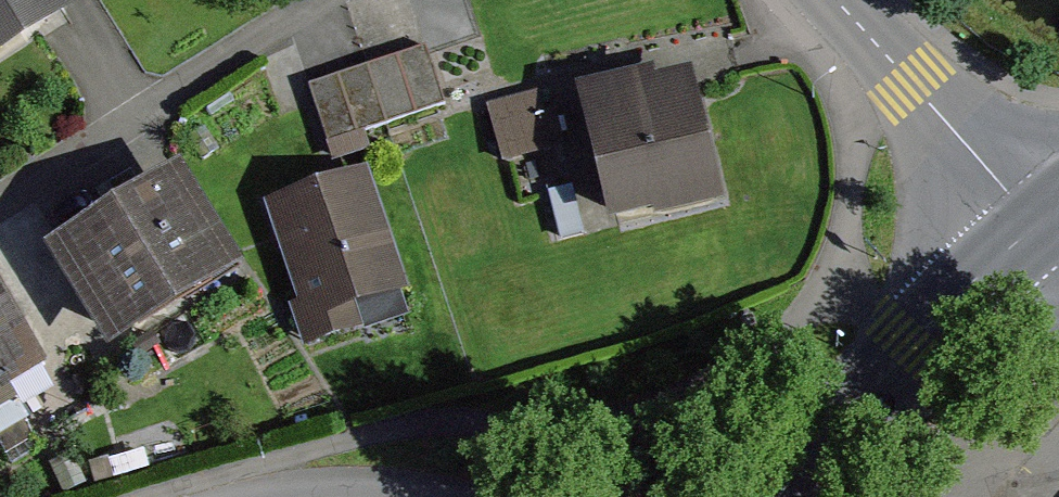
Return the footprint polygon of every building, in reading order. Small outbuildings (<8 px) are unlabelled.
[(82,0),(0,0),(0,65),(89,12),(82,0)] [(450,113),(432,56),(320,90),(338,147),(450,113)] [(733,205),(702,71),(596,95),(627,229),(733,205)] [(558,102),(496,118),(508,165),(570,150),(558,102)] [(413,301),(376,170),(280,197),(317,327),(413,301)] [(248,270),(191,174),(65,248),(122,344),(248,270)] [(55,363),(0,271),(0,395),(55,363)]
